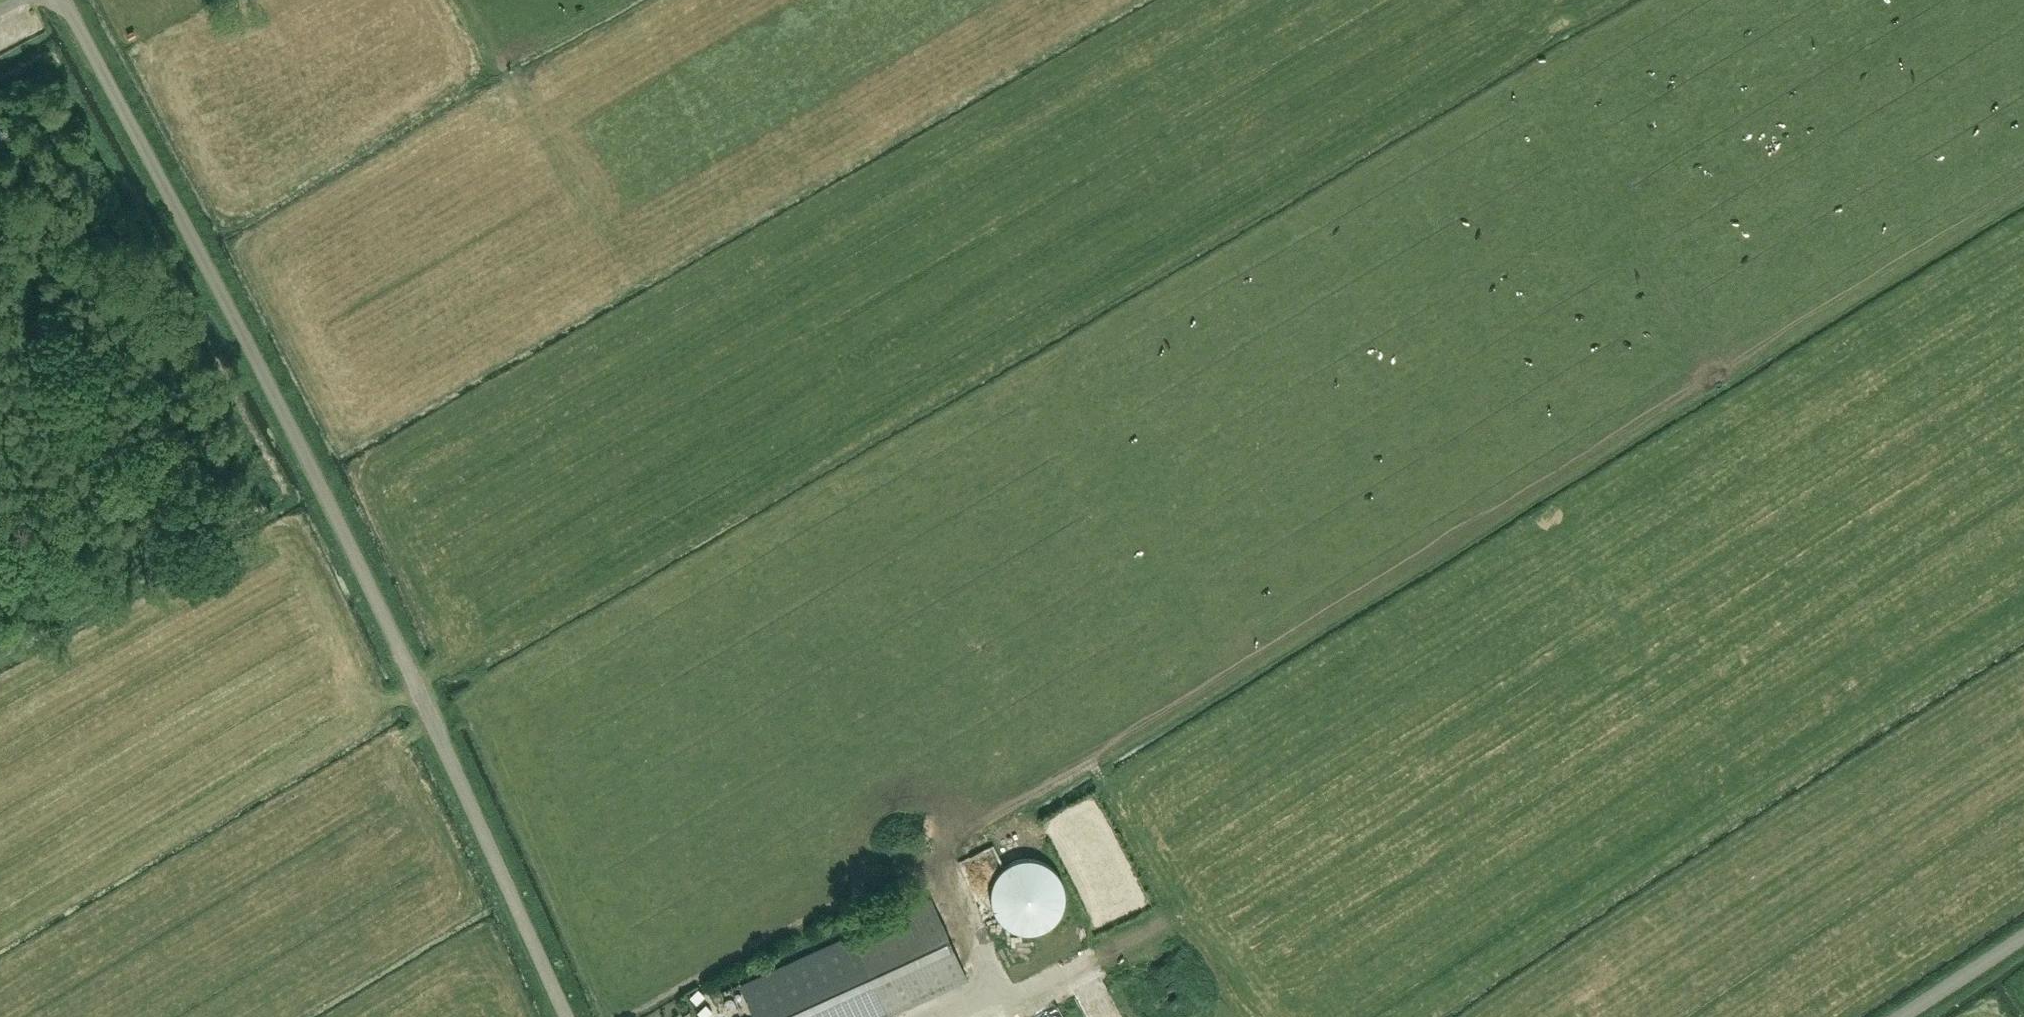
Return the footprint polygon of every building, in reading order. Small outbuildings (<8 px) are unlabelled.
[(3,15),(0,17),(0,44),(16,34),(3,15)] [(997,874),(997,875),(996,875),(996,876),(995,877),(995,878),(994,879),(994,880),(993,881),(993,882),(993,883),(992,884),(992,885),(992,886),(992,888),(991,889),(991,890),(991,891),(991,892),(991,893),(991,894),(991,895),(991,896),(991,897),(991,898),(991,899),(991,901),(991,902),(992,903),(992,904),(992,905),(993,906),(993,907),(993,908),(994,909),(994,910),(995,911),(995,912),(996,913),(996,914),(997,915),(997,916),(998,916),(999,917),(999,918),(1000,919),(1001,920),(1001,921),(1002,921),(1003,922),(1004,923),(1005,923),(1005,924),(1006,925),(1007,925),(1008,926),(1009,927),(1010,927),(1011,928),(1012,928),(1013,929),(1014,929),(1015,929),(1016,930),(1017,930),(1018,930),(1019,931),(1020,931),(1021,931),(1022,931),(1023,931),(1024,931),(1025,932),(1026,932),(1027,932),(1028,932),(1029,932),(1030,932),(1031,931),(1032,931),(1033,931),(1035,931),(1036,931),(1037,931),(1038,930),(1039,930),(1040,930),(1041,929),(1042,929),(1043,928),(1044,928),(1045,928),(1046,927),(1047,926),(1048,926),(1048,925),(1049,925),(1050,924),(1051,923),(1052,923),(1053,922),(1054,921),(1054,920),(1055,920),(1056,919),(1056,918),(1057,917),(1058,916),(1058,915),(1059,914),(1060,914),(1060,913),(1061,912),(1061,911),(1062,910),(1062,909),(1062,908),(1063,907),(1063,906),(1063,905),(1064,903),(1064,902),(1064,901),(1064,900),(1064,899),(1065,898),(1065,897),(1065,896),(1065,895),(1065,894),(1065,893),(1065,892),(1064,890),(1064,889),(1064,888),(1064,887),(1064,886),(1063,885),(1063,884),(1063,883),(1062,882),(1062,881),(1062,880),(1061,879),(1061,878),(1060,877),(1060,876),(1059,875),(1059,874),(1058,873),(1057,873),(1057,872),(1056,871),(1055,870),(1055,869),(1054,868),(1053,868),(1052,867),(1051,866),(1050,865),(1049,864),(1048,864),(1047,863),(1046,863),(1045,862),(1044,862),(1043,861),(1042,861),(1041,860),(1040,860),(1039,860),(1038,859),(1037,859),(1036,859),(1035,858),(1034,858),(1033,858),(1032,858),(1031,858),(1030,858),(1029,858),(1028,858),(1027,858),(1026,858),(1025,858),(1024,858),(1023,858),(1022,858),(1020,858),(1019,859),(1018,859),(1017,859),(1016,860),(1015,860),(1014,860),(1013,861),(1012,861),(1011,862),(1010,862),(1009,863),(1008,863),(1007,864),(1006,865),(1005,866),(1004,866),(1003,867),(1002,868),(1002,869),(1001,869),(1000,870),(999,871),(999,872),(998,873),(997,874)] [(967,978),(930,899),(740,986),(755,1016),(882,1016),(967,978)]
